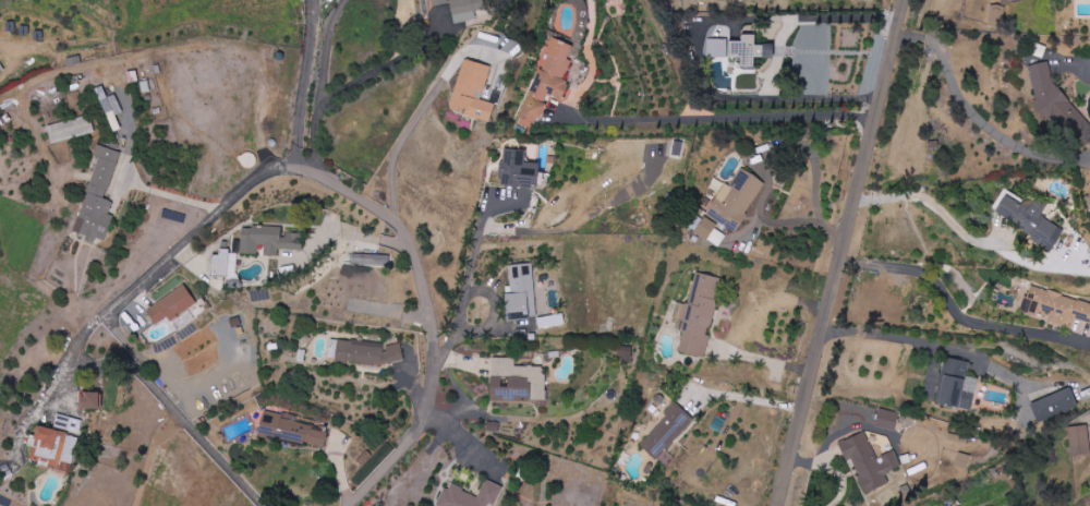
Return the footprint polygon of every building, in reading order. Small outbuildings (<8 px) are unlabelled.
[(450,3),(454,23),(476,19),(475,11),(486,9),(484,0),(427,0),(429,7),(450,3)] [(773,58),(773,44),(755,44),(755,34),(742,34),(742,40),(729,40),(729,57),(742,57),(741,69),(755,69),(755,57),(773,58)] [(574,45),(549,36),(517,124),(535,130),(548,94),(561,99),(575,62),(569,59),(574,45)] [(728,57),(728,39),(707,38),(707,57),(728,57)] [(490,66),(463,58),(450,108),(465,112),(464,115),(490,122),(495,103),(481,100),(490,66)] [(1054,82),(1048,61),(1027,67),(1039,110),(1047,119),(1054,117),(1060,125),(1067,123),(1077,134),(1088,125),(1087,121),(1054,82)] [(95,132),(90,115),(47,126),(52,144),(95,132)] [(684,141),(674,140),(672,154),(682,155),(684,141)] [(120,151),(96,145),(93,156),(97,157),(75,232),(106,241),(113,215),(109,214),(113,200),(106,199),(120,151)] [(539,162),(525,162),(525,150),(502,149),(500,185),(538,187),(539,162)] [(240,158),(247,169),(258,162),(251,150),(240,158)] [(766,182),(741,168),(730,187),(724,183),(706,214),(737,232),(766,182)] [(1064,228),(1042,217),(1047,206),(1031,199),(1029,203),(1006,192),(996,214),(1032,232),(1028,239),(1053,251),(1064,228)] [(727,236),(716,228),(718,225),(706,217),(696,233),(719,248),(727,236)] [(302,250),(302,233),(281,233),(281,228),(241,227),(241,253),(258,254),(258,245),(264,245),(264,254),(277,255),(277,250),(302,250)] [(238,251),(222,251),(222,256),(214,256),(213,277),(237,277),(238,251)] [(389,255),(352,254),(352,265),(389,266),(389,255)] [(533,264),(507,265),(509,318),(536,317),(533,264)] [(679,353),(706,358),(721,278),(696,273),(690,304),(677,302),(673,319),(685,321),(679,353)] [(156,325),(169,317),(171,321),(197,303),(184,284),(146,310),(156,325)] [(1034,288),(1031,297),(1025,295),(1020,313),(1046,319),(1045,320),(1072,328),(1075,319),(1089,323),(1089,302),(1034,288)] [(402,364),(403,344),(330,340),(329,361),(402,364)] [(937,403),(969,409),(973,392),(976,393),(979,379),(967,376),(970,362),(946,357),(937,403)] [(533,401),(533,398),(546,399),(546,366),(515,366),(515,358),(491,358),(491,401),(533,401)] [(1030,404),(1038,423),(1078,406),(1070,387),(1030,404)] [(99,408),(98,392),(81,392),(81,409),(99,408)] [(695,421),(679,404),(639,443),(656,460),(695,421)] [(875,426),(896,431),(900,414),(879,408),(875,426)] [(37,425),(30,457),(49,461),(48,463),(70,467),(72,458),(63,456),(64,451),(73,453),(77,435),(79,435),(83,419),(58,414),(55,429),(37,425)] [(262,414),(258,436),(325,450),(330,428),(262,414)] [(1068,428),(1071,454),(1089,451),(1089,442),(1088,425),(1068,428)] [(864,495),(889,484),(885,474),(902,467),(894,450),(876,458),(865,432),(841,442),(864,495)] [(947,440),(963,443),(964,436),(948,433),(947,440)] [(955,466),(967,469),(971,455),(959,452),(955,466)] [(485,479),(479,496),(447,483),(438,505),(487,505),(488,503),(495,505),(496,505),(503,486),(485,479)]
